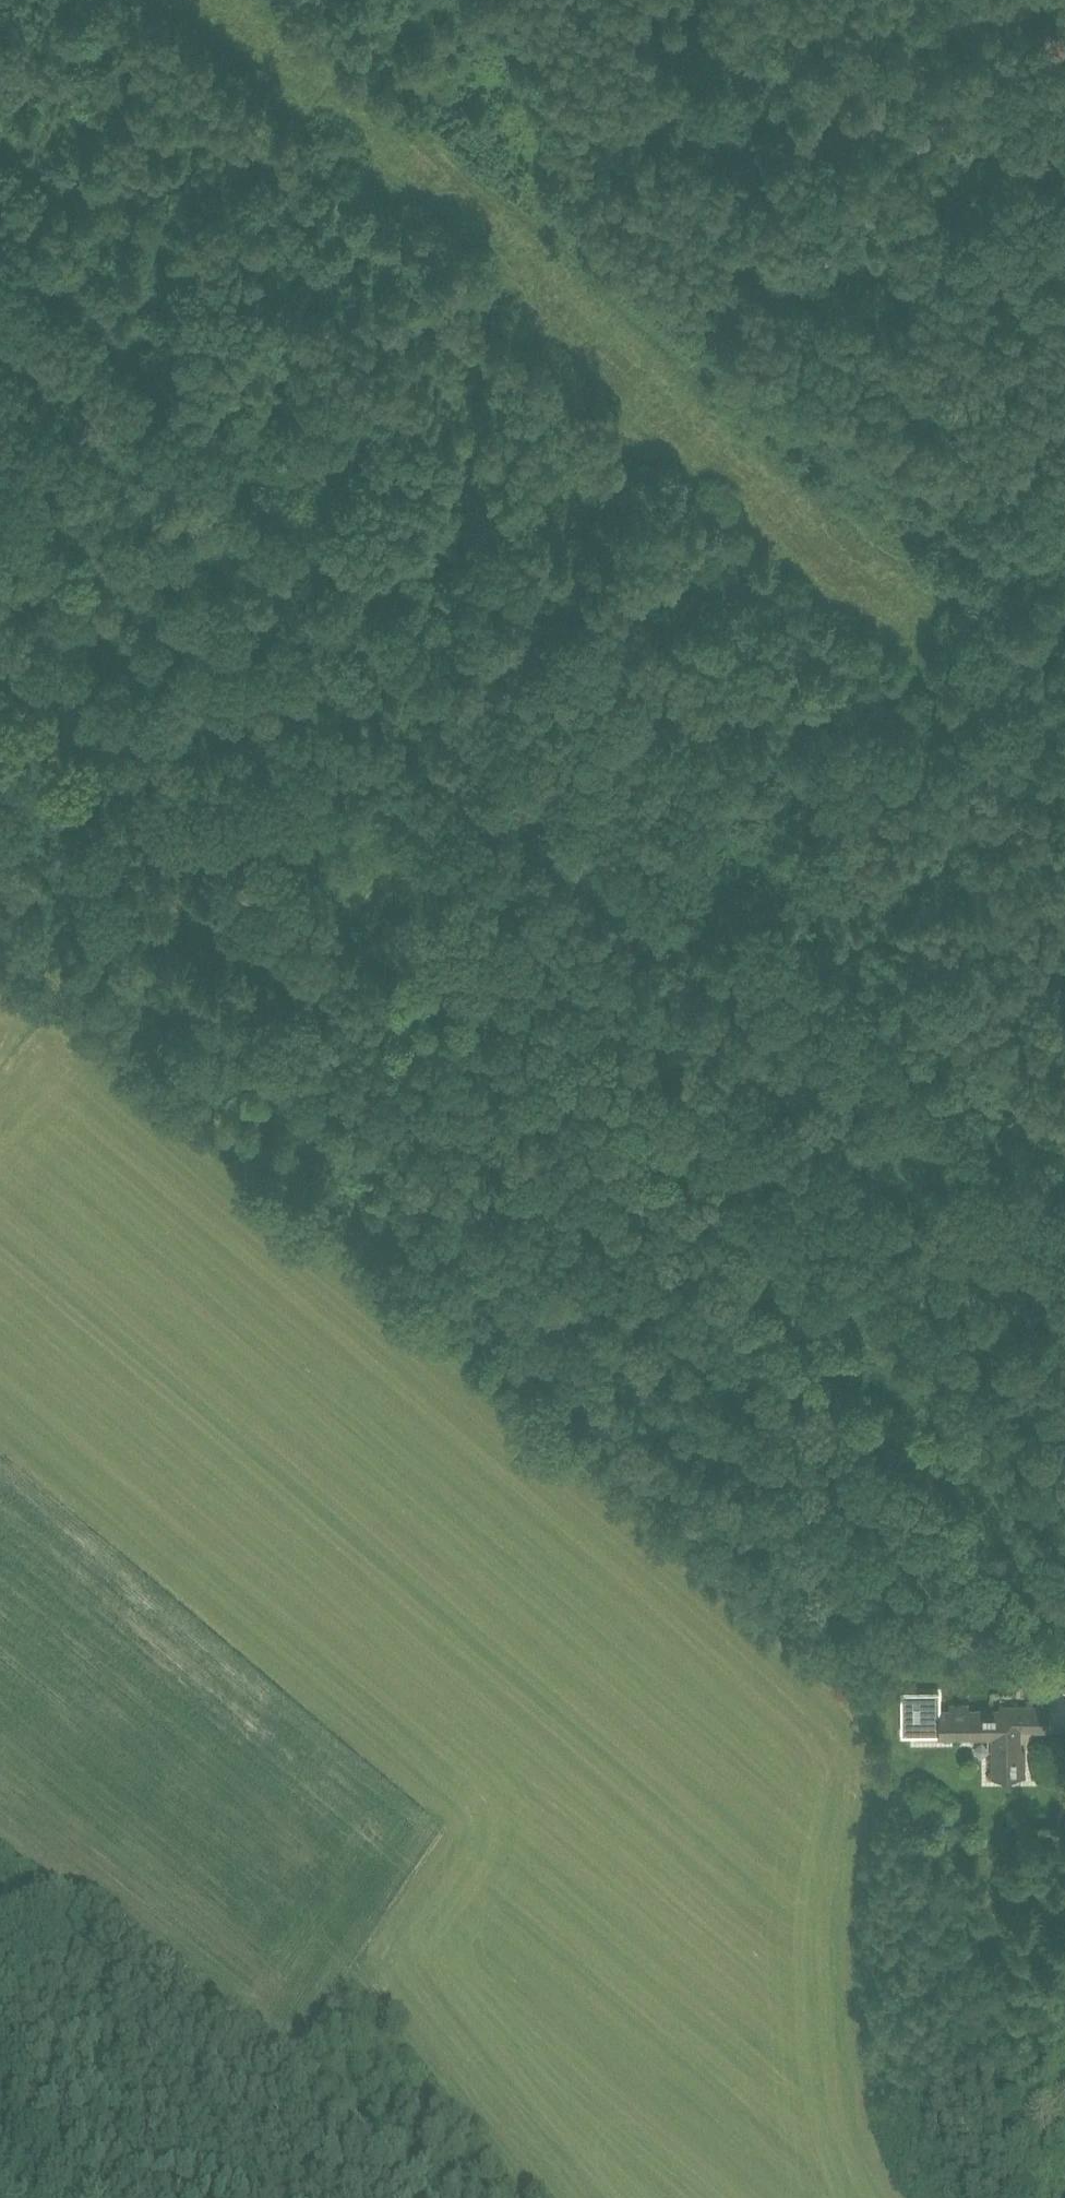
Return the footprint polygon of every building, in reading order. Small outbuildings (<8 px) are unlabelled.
[(1016,1676),(1016,1687),(1034,1687),(1034,1676),(1016,1676)] [(992,1776),(1023,1776),(1023,1752),(1018,1752),(1018,1729),(1044,1729),(1044,1706),(998,1706),(998,1709),(938,1710),(938,1737),(991,1736),(992,1776)]
